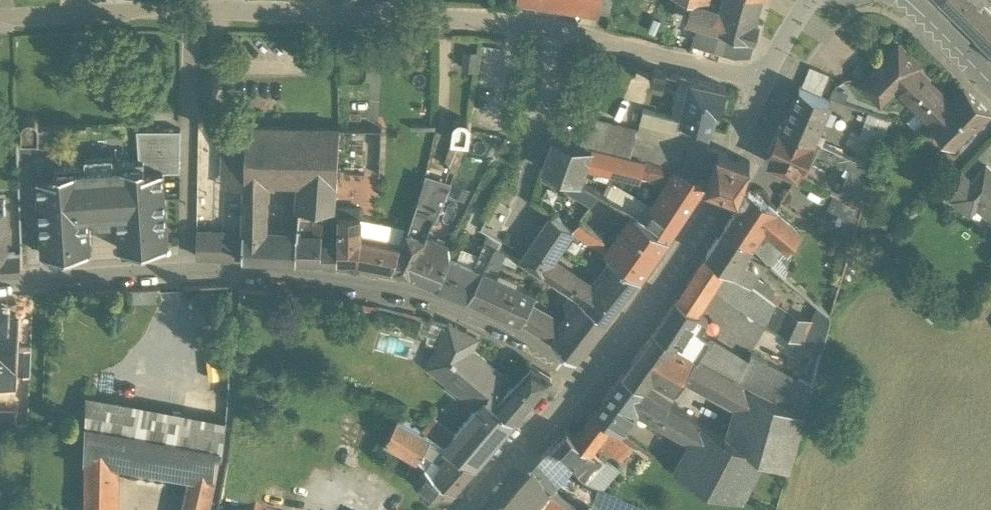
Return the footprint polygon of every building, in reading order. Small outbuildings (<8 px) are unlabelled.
[(519,2),(576,10),(577,0),(520,0),(519,2)] [(576,10),(597,14),(599,0),(577,0),(576,10)] [(694,0),(691,0),(684,22),(696,25),(697,21),(700,21),(705,3),(694,0)] [(713,6),(725,9),(755,18),(760,0),(715,0),(713,6)] [(979,5),(983,0),(990,1),(990,0),(940,0),(990,49),(990,16),(979,5)] [(713,6),(705,3),(700,21),(699,22),(719,28),(719,27),(725,9),(713,6)] [(755,18),(725,9),(719,27),(754,38),(759,19),(755,18)] [(754,38),(719,27),(719,28),(699,22),(693,42),(730,53),(750,53),(754,38)] [(951,101),(916,67),(919,63),(899,44),(861,84),(881,103),(897,86),(932,121),(929,123),(953,147),(972,127),(974,129),(990,113),(964,87),(951,101)] [(472,51),(464,50),(463,69),(478,70),(479,51),(472,51)] [(829,74),(810,67),(803,86),(822,93),(829,74)] [(666,72),(654,69),(651,80),(660,83),(663,84),(666,72)] [(692,78),(672,73),(668,90),(688,94),(692,78)] [(726,86),(692,78),(688,94),(684,114),(683,118),(708,124),(712,126),(716,108),(721,109),(722,103),(726,102),(728,95),(724,92),(726,86)] [(799,85),(782,124),(813,138),(816,131),(822,118),(827,107),(831,98),(803,86),(799,85)] [(680,113),(679,108),(645,99),(643,108),(683,118),(684,114),(679,114),(680,113)] [(836,111),(827,107),(822,118),(831,122),(836,111)] [(679,167),(691,170),(700,144),(708,124),(683,118),(643,108),(637,127),(634,139),(648,142),(645,158),(679,167)] [(889,117),(869,110),(860,134),(882,141),(889,117)] [(17,126),(17,136),(17,139),(36,139),(36,125),(35,120),(32,116),(30,115),(26,114),(22,114),(19,116),(17,120),(17,126)] [(637,127),(587,115),(579,142),(592,145),(630,154),(634,139),(637,127)] [(452,125),(451,127),(452,141),(465,145),(466,135),(468,127),(467,122),(465,118),(459,118),(456,119),(454,121),(452,125)] [(782,124),(780,123),(768,149),(772,150),(801,163),(809,166),(816,150),(820,141),(813,138),(782,124)] [(246,125),(223,125),(221,197),(245,199),(246,125)] [(286,126),(246,125),(245,199),(245,201),(265,202),(265,195),(265,180),(285,180),(286,126)] [(336,181),(338,128),(286,126),(285,180),(301,181),(334,182),(336,181)] [(181,128),(137,128),(139,158),(144,158),(145,169),(163,168),(163,170),(169,170),(180,169),(181,128)] [(338,128),(336,181),(378,184),(381,128),(338,128)] [(825,134),(816,131),(813,138),(820,141),(822,142),(825,134)] [(579,142),(553,135),(542,166),(575,179),(579,180),(580,178),(586,163),(592,145),(579,142)] [(648,142),(634,139),(630,154),(645,158),(648,142)] [(452,141),(442,163),(449,166),(448,169),(454,172),(465,145),(452,141)] [(822,142),(820,141),(816,150),(831,157),(835,148),(822,142)] [(707,174),(708,174),(717,150),(700,144),(691,170),(707,174)] [(630,154),(592,145),(586,163),(640,176),(642,171),(645,158),(630,154)] [(733,154),(718,148),(717,150),(708,174),(706,181),(722,187),(736,193),(738,197),(742,200),(749,190),(741,185),(749,160),(733,154)] [(850,155),(835,148),(831,157),(845,163),(850,155)] [(801,163),(772,150),(768,160),(797,173),(801,163)] [(874,166),(850,155),(845,163),(852,167),(839,192),(863,203),(874,166)] [(139,158),(114,160),(114,165),(85,167),(85,162),(55,164),(56,175),(37,176),(42,254),(91,250),(88,213),(96,212),(96,219),(110,218),(110,211),(117,211),(119,248),(168,245),(163,170),(163,168),(145,169),(144,158),(139,158)] [(679,167),(645,158),(642,171),(671,179),(679,167)] [(941,191),(944,188),(956,175),(943,163),(928,179),(941,191)] [(987,166),(971,182),(956,199),(970,212),(977,205),(990,218),(990,170),(987,166)] [(691,170),(679,167),(671,179),(647,216),(647,217),(669,233),(707,174),(691,170)] [(956,175),(944,188),(956,199),(971,182),(960,171),(956,175)] [(601,190),(580,178),(579,180),(575,179),(568,188),(591,203),(601,190)] [(400,246),(399,249),(398,249),(392,268),(410,274),(423,242),(426,235),(431,222),(433,218),(435,219),(445,197),(450,187),(424,179),(407,231),(406,230),(400,246)] [(334,182),(301,181),(299,209),(322,208),(333,208),(334,182)] [(447,195),(464,200),(468,188),(451,182),(447,195)] [(742,200),(724,226),(751,243),(772,265),(787,246),(801,231),(792,221),(781,212),(749,190),(742,200)] [(855,230),(863,203),(839,192),(835,190),(823,215),(855,230)] [(265,202),(245,201),(244,231),(242,231),(242,257),(295,259),(297,234),(265,232),(265,202)] [(581,275),(553,257),(573,228),(571,227),(539,205),(507,251),(519,257),(558,284),(573,294),(579,298),(593,281),(581,275)] [(0,208),(0,270),(21,269),(21,252),(6,252),(5,208),(0,208)] [(322,208),(299,209),(297,232),(297,234),(296,259),(336,261),(336,260),(337,260),(337,244),(322,243),(322,208)] [(614,228),(587,208),(580,216),(608,236),(614,228)] [(647,216),(636,210),(607,250),(614,255),(623,261),(640,274),(669,233),(647,217),(647,216)] [(400,246),(360,238),(360,224),(360,216),(338,215),(337,243),(337,244),(337,260),(336,260),(336,261),(357,261),(391,268),(398,249),(399,249),(400,246)] [(507,228),(486,217),(481,228),(488,233),(492,235),(500,240),(507,228)] [(578,217),(571,227),(573,228),(580,218),(578,217)] [(603,234),(580,218),(573,228),(602,248),(604,245),(603,234)] [(406,230),(360,224),(360,238),(400,246),(406,230)] [(724,226),(706,253),(727,266),(748,282),(756,271),(757,269),(756,267),(754,265),(755,264),(753,263),(752,264),(745,259),(747,255),(744,253),(751,243),(724,226)] [(242,231),(196,230),(196,256),(242,257),(242,231)] [(496,245),(497,246),(500,240),(492,235),(488,233),(485,241),(496,245)] [(448,245),(426,235),(423,242),(433,246),(434,247),(435,249),(430,261),(439,265),(448,245)] [(496,245),(485,241),(474,266),(482,269),(483,268),(486,261),(496,245)] [(433,246),(423,242),(410,274),(437,286),(444,269),(445,267),(439,265),(430,261),(435,249),(434,247),(433,246)] [(450,255),(448,245),(439,265),(445,267),(449,256),(450,255)] [(496,245),(486,261),(500,266),(507,251),(497,246),(496,245)] [(706,253),(677,298),(696,311),(711,289),(727,266),(706,253)] [(614,255),(606,265),(615,272),(623,261),(614,255)] [(454,258),(449,256),(445,267),(444,269),(449,271),(454,258)] [(454,258),(449,271),(444,269),(437,286),(467,297),(468,295),(482,269),(474,266),(454,258)] [(615,272),(606,265),(593,281),(579,298),(605,318),(640,274),(623,261),(615,272)] [(775,300),(748,282),(727,266),(711,289),(752,317),(766,322),(775,300)] [(535,293),(483,268),(482,269),(468,295),(521,320),(530,304),(535,293)] [(573,294),(558,284),(554,291),(555,295),(567,303),(568,301),(573,294)] [(158,288),(132,289),(132,298),(137,298),(137,302),(159,302),(158,288)] [(573,294),(568,301),(574,306),(579,298),(573,294)] [(562,323),(552,338),(558,343),(576,356),(605,318),(579,298),(574,306),(562,323)] [(677,298),(656,329),(677,341),(689,322),(696,311),(677,298)] [(809,316),(775,300),(766,322),(799,337),(807,320),(809,316)] [(562,323),(530,304),(521,320),(552,338),(562,323)] [(17,389),(18,376),(19,349),(20,316),(6,316),(7,310),(0,309),(0,388),(17,389)] [(708,319),(696,311),(689,322),(701,329),(708,319)] [(811,322),(807,320),(799,337),(804,339),(811,322)] [(701,329),(689,322),(677,341),(675,345),(696,356),(710,335),(708,334),(701,329)] [(477,336),(448,323),(437,347),(450,359),(460,362),(471,350),(477,336)] [(656,329),(623,372),(643,385),(651,371),(677,387),(685,373),(695,378),(704,360),(696,356),(675,345),(677,341),(656,329)] [(747,359),(710,335),(696,356),(704,360),(738,378),(747,359)] [(782,368),(750,354),(754,347),(753,347),(747,359),(738,378),(747,383),(748,381),(770,393),(782,368)] [(18,376),(30,376),(31,349),(19,349),(18,376)] [(471,350),(460,362),(450,359),(438,374),(477,406),(485,397),(493,402),(511,383),(471,350)] [(738,378),(704,360),(695,378),(740,402),(726,432),(746,443),(765,453),(764,455),(787,467),(803,409),(770,393),(748,381),(747,383),(738,378)] [(511,383),(493,402),(515,416),(550,375),(531,363),(511,383)] [(784,364),(782,368),(770,393),(803,409),(811,377),(784,364)] [(623,372),(594,411),(613,425),(614,423),(622,413),(629,418),(639,405),(660,418),(671,404),(643,385),(623,372)] [(227,418),(86,395),(85,426),(222,450),(224,439),(227,418)] [(493,402),(485,397),(477,406),(456,431),(444,445),(449,448),(474,464),(515,416),(493,402)] [(700,420),(671,404),(660,418),(693,436),(700,420)] [(594,411),(576,435),(581,440),(580,440),(585,445),(590,448),(599,435),(598,437),(599,438),(619,454),(632,438),(614,423),(613,425),(594,411)] [(0,413),(0,426),(16,426),(17,413),(0,413)] [(422,430),(398,416),(384,438),(416,457),(430,435),(422,430)] [(456,431),(434,417),(422,430),(430,435),(439,441),(444,445),(456,431)] [(693,436),(676,470),(704,481),(742,496),(764,455),(765,453),(746,443),(726,432),(725,433),(725,432),(700,420),(693,436)] [(222,450),(85,426),(85,470),(113,475),(128,478),(194,490),(197,490),(214,494),(222,450)] [(575,437),(567,430),(557,441),(575,456),(585,445),(580,440),(581,440),(576,435),(575,437)] [(439,441),(430,435),(421,449),(431,455),(439,441)] [(439,441),(431,455),(440,461),(449,448),(444,445),(439,441)] [(557,441),(539,459),(583,496),(586,492),(597,479),(599,477),(583,463),(593,451),(590,448),(585,445),(575,456),(557,441)] [(474,464),(449,448),(440,461),(433,471),(433,472),(454,487),(474,464)] [(593,451),(583,463),(599,477),(608,465),(593,451)] [(518,483),(539,499),(548,489),(575,509),(576,509),(612,509),(585,498),(583,496),(539,459),(518,483)] [(420,470),(411,464),(405,473),(413,479),(414,478),(420,470)] [(454,487),(433,472),(433,471),(424,464),(420,470),(414,478),(444,499),(454,487)] [(85,470),(84,509),(112,509),(113,475),(85,470)] [(609,490),(597,479),(586,492),(599,502),(609,490)] [(495,509),(550,509),(551,509),(539,499),(518,483),(495,509)] [(190,509),(210,509),(214,494),(197,490),(194,490),(190,509)]
